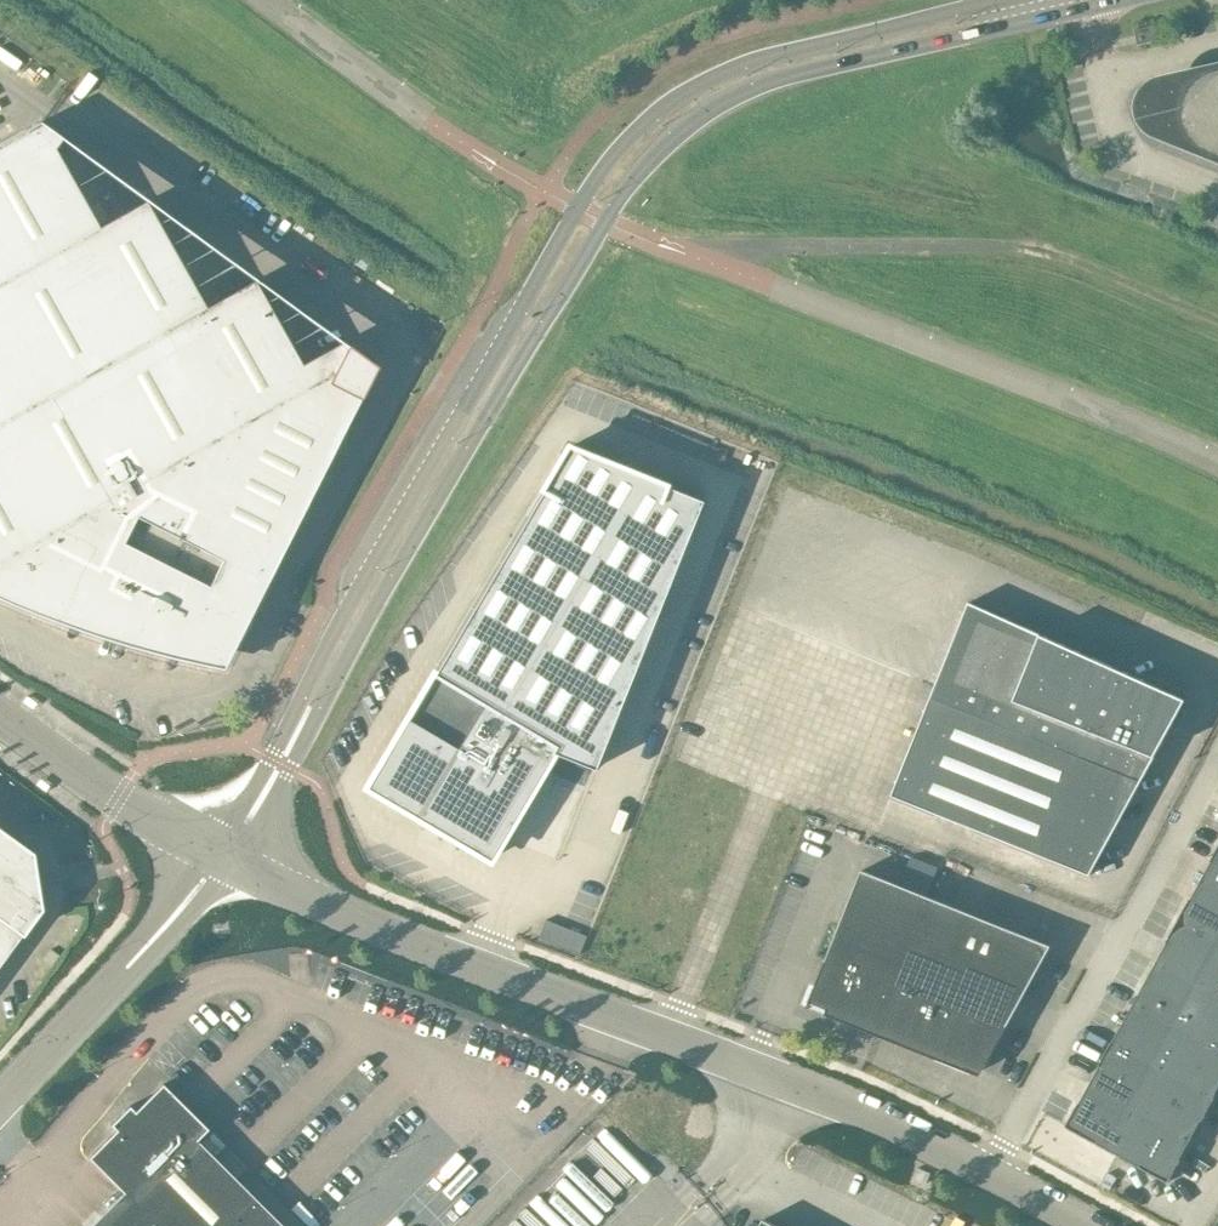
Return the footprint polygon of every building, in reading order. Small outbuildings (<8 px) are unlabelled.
[(1217,155),(1217,74),(1210,77),(1201,82),(1194,90),(1190,98),(1171,96),(1171,98),(1174,98),(1173,114),(1170,114),(1170,115),(1189,117),(1191,126),(1196,135),(1204,142),(1213,147),(1211,152),(1217,155)] [(50,618),(136,647),(223,667),(277,560),(276,560),(278,555),(280,556),(283,550),(280,548),(291,527),(293,528),(297,521),(294,520),(305,499),(308,500),(311,493),(309,492),(320,470),(322,471),(325,465),(323,464),(334,442),(336,443),(340,437),(338,436),(341,432),(374,368),(340,343),(301,365),(254,281),(205,308),(145,201),(98,227),(54,149),(62,139),(40,122),(0,144),(0,596),(50,618)] [(566,448),(366,787),(488,859),(551,753),(592,769),(700,501),(566,448)] [(1090,874),(1173,722),(1186,699),(1155,685),(969,603),(936,684),(892,795),(1090,874)] [(41,909),(32,853),(13,839),(0,830),(0,965),(41,909)] [(1211,859),(1212,860),(1202,879),(1217,888),(1217,847),(1211,859)] [(876,1034),(878,1031),(931,897),(862,870),(814,989),(812,988),(807,1001),(809,1002),(807,1006),(810,1007),(811,1003),(827,1009),(826,1014),(876,1034)] [(1202,879),(1191,898),(1190,898),(1178,919),(1217,941),(1217,888),(1202,879)] [(931,897),(878,1031),(979,1071),(996,1030),(1003,1033),(1051,946),(931,897)] [(1217,969),(1217,941),(1178,919),(1166,941),(1167,942),(1156,962),(1207,989),(1217,969)] [(538,937),(578,953),(585,936),(545,920),(538,937)] [(1196,1009),(1207,989),(1156,962),(1146,981),(1196,1009)] [(1207,989),(1217,995),(1217,969),(1207,989)] [(1185,1029),(1196,1009),(1146,981),(1135,1001),(1185,1029)] [(1207,989),(1196,1009),(1217,1021),(1217,995),(1207,989)] [(1174,1049),(1185,1029),(1135,1001),(1124,1021),(1174,1049)] [(1196,1009),(1185,1029),(1217,1047),(1217,1021),(1196,1009)] [(1163,1069),(1174,1049),(1124,1021),(1113,1041),(1163,1069)] [(1185,1029),(1174,1049),(1217,1073),(1217,1047),(1185,1029)] [(1163,1069),(1113,1041),(1112,1040),(1099,1064),(1100,1064),(1090,1083),(1140,1111),(1163,1069)] [(1217,1088),(1217,1073),(1174,1049),(1163,1069),(1214,1096),(1217,1088)] [(1215,1097),(1214,1096),(1163,1069),(1140,1111),(1191,1139),(1201,1119),(1202,1120),(1215,1097)] [(1117,1153),(1140,1111),(1090,1083),(1079,1103),(1078,1102),(1066,1124),(1066,1125),(1117,1153)] [(90,1225),(283,1225),(196,1140),(207,1129),(162,1084),(135,1111),(129,1105),(123,1111),(125,1114),(118,1121),(115,1119),(110,1124),(115,1130),(88,1158),(123,1193),(90,1225)] [(1180,1158),(1191,1139),(1140,1111),(1117,1153),(1169,1181),(1181,1158),(1180,1158)] [(229,1148),(217,1160),(235,1179),(247,1167),(229,1148)] [(251,1194),(283,1225),(301,1225),(303,1224),(262,1183),(251,1194)]
